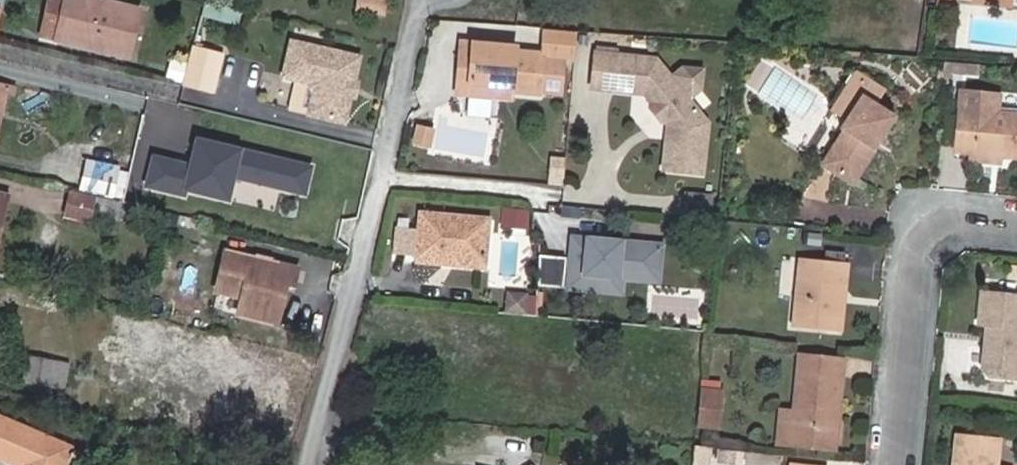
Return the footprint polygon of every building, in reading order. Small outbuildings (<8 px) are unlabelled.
[(67,0),(53,0),(44,37),(57,40),(67,0)] [(91,0),(67,0),(57,40),(125,56),(136,10),(91,0)] [(567,36),(549,34),(547,55),(573,57),(575,36),(567,36)] [(220,48),(193,41),(183,83),(209,90),(220,48)] [(354,60),(289,43),(281,75),(308,82),(311,88),(304,113),(339,121),(345,98),(339,89),(342,81),(348,83),(354,60)] [(462,49),(461,67),(471,68),(470,88),(514,92),(514,95),(560,99),(562,61),(515,57),(515,53),(462,49)] [(672,132),(702,135),(703,122),(655,62),(593,56),(590,91),(640,96),(644,108),(644,109),(655,121),(656,118),(667,120),(673,120),(672,132)] [(166,81),(180,83),(183,63),(169,61),(166,81)] [(471,68),(461,67),(458,99),(513,103),(514,95),(514,92),(470,88),(471,68)] [(863,98),(874,105),(881,92),(854,75),(825,121),(842,132),(863,98)] [(349,99),(352,84),(348,83),(342,81),(339,89),(345,98),(349,99)] [(827,166),(848,180),(853,183),(855,180),(894,117),(874,105),(863,98),(842,132),(846,134),(827,166)] [(1002,157),(1016,159),(1016,119),(960,113),(957,149),(973,150),(973,155),(1002,157)] [(430,149),(434,127),(415,123),(410,146),(430,149)] [(672,132),(666,132),(663,169),(698,172),(702,135),(672,132)] [(306,193),(313,162),(193,137),(188,162),(150,154),(144,183),(227,201),(233,177),(306,193)] [(1001,166),(1002,157),(973,155),(972,163),(1001,166)] [(548,156),(546,185),(562,186),(564,156),(548,156)] [(123,197),(128,166),(83,159),(78,190),(123,197)] [(61,217),(89,222),(93,198),(65,193),(61,217)] [(710,197),(684,195),(682,215),(708,217),(710,197)] [(525,213),(506,212),(505,227),(523,229),(525,213)] [(415,264),(483,269),(486,226),(418,219),(417,236),(415,264)] [(391,262),(415,264),(417,236),(393,234),(391,262)] [(657,275),(660,247),(602,242),(602,246),(596,245),(596,241),(571,239),(567,289),(588,291),(589,276),(616,278),(616,271),(657,275)] [(295,268),(223,250),(214,289),(237,295),(233,313),(271,322),(280,284),(290,287),(295,268)] [(538,257),(537,287),(562,289),(564,259),(538,257)] [(800,260),(793,327),(835,331),(843,264),(800,260)] [(657,282),(657,275),(616,271),(616,278),(589,276),(588,291),(619,294),(621,279),(657,282)] [(505,290),(504,315),(534,315),(534,291),(505,290)] [(984,346),(981,366),(990,376),(1016,378),(1016,294),(982,290),(979,321),(986,323),(986,326),(995,333),(994,341),(984,346)] [(986,326),(984,346),(994,341),(995,333),(986,326)] [(829,443),(832,410),(836,357),(798,353),(793,410),(789,442),(829,445),(829,443)] [(24,384),(60,393),(66,369),(29,361),(24,384)] [(698,390),(695,423),(713,425),(718,392),(698,390)] [(789,442),(793,410),(778,409),(775,441),(789,442)] [(842,411),(832,410),(829,443),(829,445),(839,446),(842,411)] [(0,419),(0,458),(15,464),(61,464),(68,449),(0,419)] [(954,464),(1000,464),(1002,441),(957,436),(954,464)] [(690,464),(708,464),(710,446),(692,445),(690,464)] [(714,462),(741,464),(743,451),(716,449),(714,462)]
